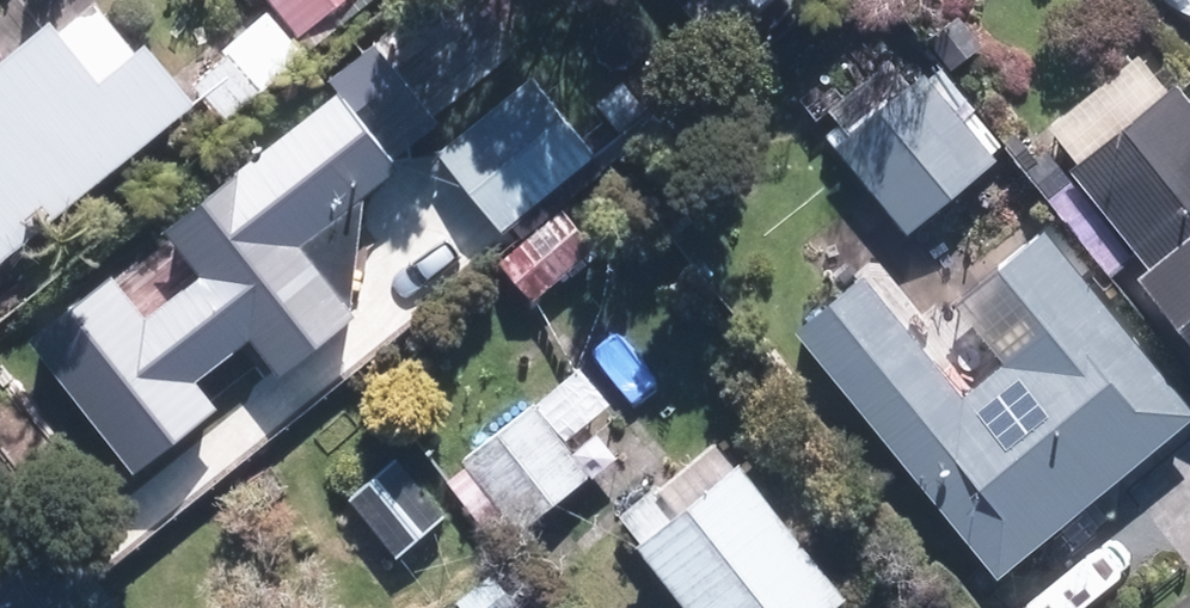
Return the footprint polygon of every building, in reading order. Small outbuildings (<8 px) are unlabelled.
[(314,37),(358,0),(283,0),(314,37)] [(685,1),(717,42),(732,30),(751,51),(778,29),(761,7),(770,0),(685,0),(685,1)] [(1189,27),(1189,0),(1167,0),(1189,27)] [(6,266),(219,99),(237,122),(279,89),(275,84),(313,56),(283,18),(203,82),(169,41),(153,53),(113,3),(85,26),(80,17),(0,80),(0,259),(6,266)] [(385,56),(406,82),(430,63),(408,37),(385,56)] [(847,148),(922,234),(1011,157),(937,71),(924,82),(900,55),(840,108),(863,135),(847,148)] [(1189,307),(1189,88),(1175,99),(1143,62),(1027,160),(1122,270),(1150,247),(1169,271),(1163,276),(1189,307)] [(452,154),(513,233),(609,155),(547,78),(452,154)] [(606,102),(633,134),(660,112),(633,80),(606,102)] [(269,338),(298,376),(379,314),(371,303),(383,197),(422,166),(360,89),(183,229),(218,274),(199,287),(251,352),(269,338)] [(1015,577),(1189,434),(1189,380),(1069,232),(1021,270),(1067,325),(981,395),(882,273),(813,330),(1015,577)] [(457,483),(501,537),(526,517),(538,531),(604,478),(545,404),(475,460),(479,465),(457,483)] [(703,607),(854,607),(865,599),(758,465),(690,520),(665,490),(632,518),(703,607)] [(416,486),(374,522),(402,553),(442,518),(416,486)] [(472,607),(535,607),(503,572),(467,601),(472,607)]
